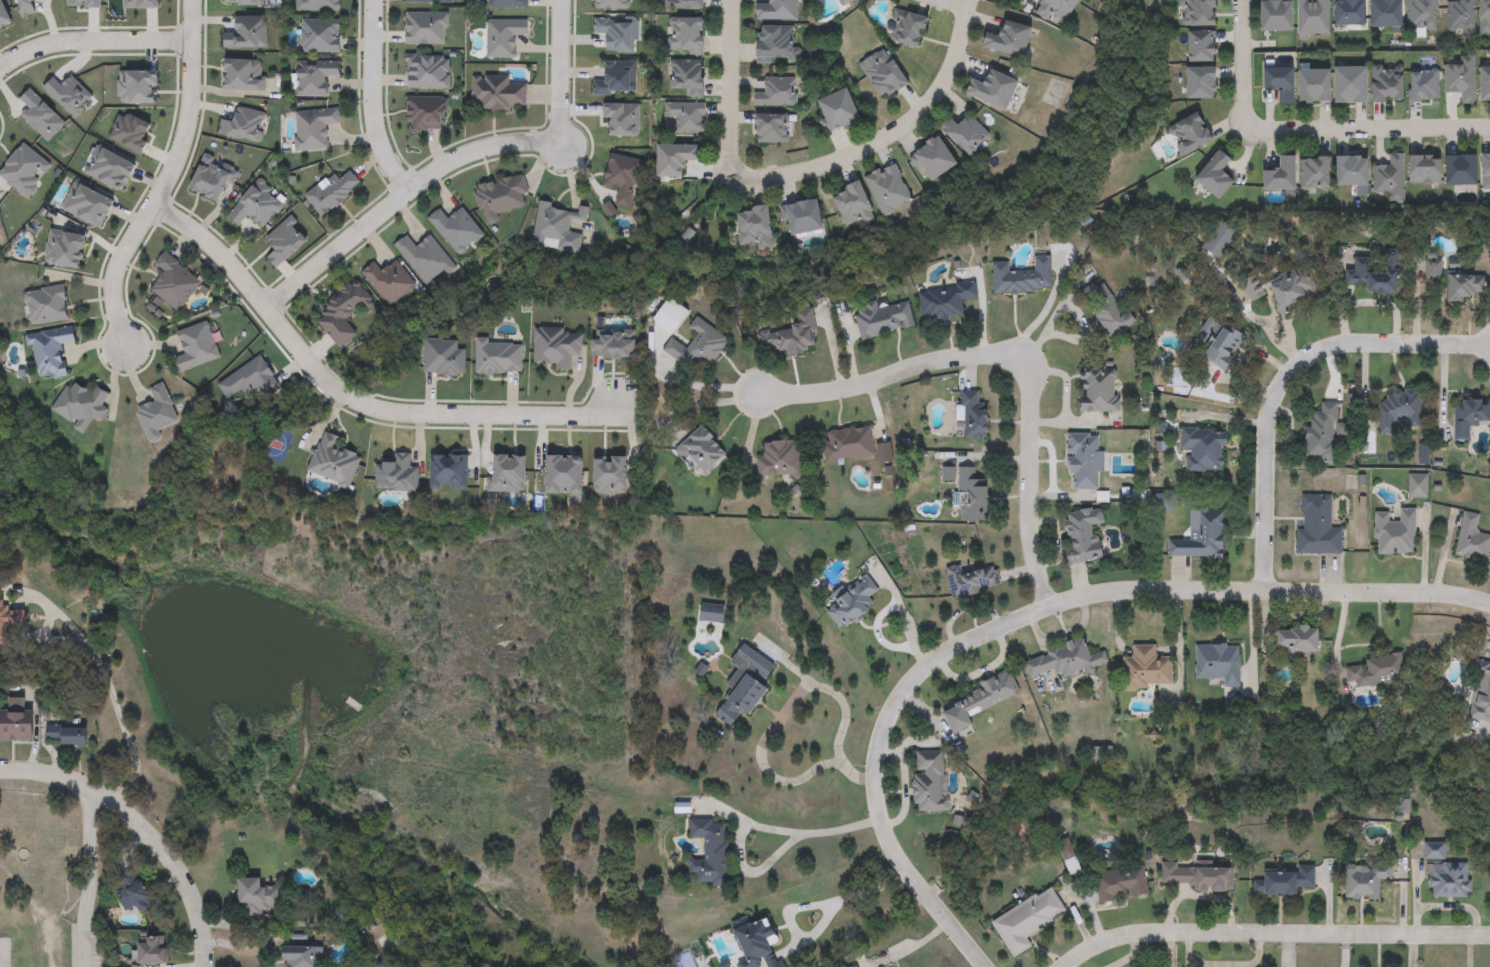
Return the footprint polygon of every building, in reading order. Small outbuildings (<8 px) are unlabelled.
[(296,12),(296,0),(340,0),(340,12),(296,12)] [(489,8),(489,0),(528,0),(528,8),(489,8)] [(663,10),(663,0),(704,0),(704,10),(663,10)] [(763,20),(763,0),(798,0),(798,20),(763,20)] [(1036,9),(1042,0),(1080,0),(1062,27),(1036,9)] [(1182,26),(1182,0),(1216,0),(1216,26),(1182,26)] [(1293,0),(1293,31),(1263,31),(1263,0),(1293,0)] [(1299,35),(1299,0),(1330,0),(1330,35),(1299,35)] [(1336,26),(1336,0),(1366,0),(1366,26),(1336,26)] [(1372,27),(1372,0),(1403,0),(1403,27),(1372,27)] [(1407,29),(1407,0),(1437,0),(1437,29),(1407,29)] [(1460,1),(1460,0),(1476,0),(1476,38),(1464,38),(1464,30),(1448,30),(1448,1),(1460,1)] [(1481,31),(1481,0),(1489,0),(1489,31),(1481,31)] [(927,16),(921,47),(891,42),(897,10),(927,16)] [(447,45),(405,45),(405,12),(447,12),(447,45)] [(266,48),(224,48),(224,39),(235,39),(235,16),(266,16),(266,48)] [(704,18),(704,55),(688,55),(688,50),(669,50),(669,18),(704,18)] [(340,20),(340,53),(302,53),(302,20),(340,20)] [(516,36),(516,59),(487,59),(488,20),(529,20),(528,36),(516,36)] [(632,53),(606,53),(606,35),(592,35),(592,20),(632,20),(632,53)] [(1026,58),(984,48),(988,31),(1002,35),(1005,21),(1033,27),(1026,58)] [(795,26),(795,63),(758,62),(758,26),(795,26)] [(1217,31),(1217,62),(1191,62),(1191,31),(1217,31)] [(909,84),(882,101),(859,64),(886,48),(909,84)] [(406,55),(449,55),(449,89),(406,89),(406,55)] [(1445,66),(1465,66),(1465,59),(1476,59),(1476,105),(1462,105),(1462,93),(1445,93),(1445,66)] [(686,97),(686,89),(671,89),(671,61),(703,61),(703,97),(686,97)] [(326,97),(298,97),(298,62),(339,62),(339,78),(326,78),(326,97)] [(634,62),(634,95),(592,95),(593,81),(605,81),(605,62),(634,62)] [(1217,67),(1217,99),(1189,99),(1189,67),(1217,67)] [(1336,103),(1336,67),(1368,67),(1368,103),(1336,103)] [(1373,101),(1373,67),(1405,67),(1405,101),(1373,101)] [(1482,67),(1489,67),(1489,101),(1482,101),(1482,67)] [(985,83),(991,68),(1021,81),(1008,111),(967,93),(974,78),(985,83)] [(1279,105),(1279,89),(1264,89),(1264,68),(1295,68),(1295,105),(1279,105)] [(1332,102),(1300,102),(1300,70),(1331,70),(1332,102)] [(1439,101),(1412,101),(1412,70),(1439,70),(1439,101)] [(472,78),(527,79),(526,110),(480,109),(480,104),(471,104),(472,78)] [(755,107),(755,97),(765,97),(765,78),(796,78),(796,107),(755,107)] [(826,120),(818,101),(847,88),(862,120),(827,136),(821,122),(826,120)] [(407,97),(444,97),(444,132),(407,132),(407,97)] [(704,103),(705,134),(675,134),(675,119),(665,119),(665,104),(704,103)] [(328,150),(295,151),(295,111),(339,110),(339,125),(327,125),(328,150)] [(1215,140),(1185,157),(1169,129),(1200,112),(1215,140)] [(757,144),(757,113),(787,113),(787,144),(757,144)] [(991,136),(971,156),(942,127),(951,118),(959,126),(970,115),(991,136)] [(923,167),(918,170),(909,157),(940,136),(959,164),(933,182),(923,167)] [(685,177),(658,177),(658,144),(700,144),(700,161),(685,161),(685,177)] [(1196,179),(1221,150),(1233,160),(1224,171),(1236,181),(1221,200),(1196,179)] [(642,161),(632,208),(615,205),(618,190),(603,187),(609,154),(642,161)] [(1404,154),(1404,194),(1374,194),(1374,165),(1389,165),(1389,154),(1404,154)] [(1410,184),(1410,155),(1441,155),(1441,184),(1410,184)] [(1446,155),(1478,155),(1478,185),(1446,185),(1446,155)] [(1296,190),(1265,190),(1265,169),(1281,169),(1281,156),(1296,156),(1296,190)] [(1330,189),(1301,189),(1301,157),(1330,157),(1330,189)] [(1338,186),(1338,157),(1369,157),(1369,186),(1338,186)] [(913,202),(883,216),(864,177),(895,163),(913,202)] [(361,184),(323,218),(305,198),(332,173),(339,181),(349,171),(361,184)] [(497,213),(499,222),(484,225),(476,185),(523,176),(529,207),(497,213)] [(833,195),(861,182),(877,218),(848,231),(833,195)] [(791,236),(786,205),(819,199),(824,231),(791,236)] [(534,248),(538,204),(586,209),(581,253),(534,248)] [(773,246),(740,248),(738,208),(771,206),(773,246)] [(428,218),(440,208),(448,218),(462,207),(485,235),(459,256),(428,218)] [(431,235),(454,264),(426,286),(395,245),(407,235),(416,246),(431,235)] [(1400,294),(1369,294),(1370,286),(1348,286),(1348,258),(1385,258),(1385,250),(1401,251),(1400,294)] [(202,281),(179,313),(149,291),(163,272),(154,265),(163,253),(202,281)] [(1427,281),(1427,254),(1443,254),(1443,281),(1427,281)] [(994,293),(993,263),(1010,263),(1010,272),(1035,272),(1035,256),(1051,255),(1051,292),(994,293)] [(362,272),(375,262),(382,271),(397,259),(418,286),(389,308),(362,272)] [(1279,316),(1270,279),(1311,269),(1316,292),(1307,294),(1309,301),(1297,304),(1298,311),(1279,316)] [(1487,298),(1449,298),(1449,275),(1487,275),(1487,298)] [(1108,340),(1082,291),(1105,278),(1132,327),(1108,340)] [(978,298),(962,301),(964,316),(925,323),(919,292),(975,282),(978,298)] [(371,308),(351,322),(360,335),(339,349),(314,313),(356,285),(371,308)] [(68,321),(29,324),(26,291),(65,287),(68,321)] [(690,312),(672,337),(652,323),(670,298),(690,312)] [(861,339),(854,310),(877,306),(877,310),(909,303),(914,328),(861,339)] [(795,330),(794,309),(814,308),(816,352),(788,353),(787,350),(760,352),(759,332),(795,330)] [(663,353),(672,339),(688,349),(697,334),(689,329),(696,318),(729,339),(709,371),(694,361),(689,370),(663,353)] [(219,361),(178,372),(174,359),(185,356),(178,332),(208,323),(219,361)] [(1226,372),(1206,360),(1225,324),(1246,336),(1226,372)] [(75,343),(63,345),(65,376),(38,379),(35,346),(26,347),(25,333),(74,329),(75,343)] [(534,364),(534,330),(582,330),(582,358),(571,358),(571,372),(555,371),(555,364),(534,364)] [(476,374),(476,341),(522,341),(521,374),(476,374)] [(1116,413),(1082,413),(1083,364),(1117,365),(1116,413)] [(92,394),(96,387),(109,395),(103,406),(109,409),(102,422),(93,417),(86,431),(52,413),(69,381),(92,394)] [(178,423),(158,430),(162,439),(149,444),(136,409),(154,403),(149,390),(164,384),(178,423)] [(1396,425),(1395,434),(1379,434),(1380,391),(1421,392),(1420,425),(1396,425)] [(962,392),(979,392),(978,405),(989,406),(988,440),(964,440),(964,422),(961,422),(962,392)] [(1455,441),(1456,399),(1489,400),(1489,426),(1470,425),(1470,442),(1455,441)] [(1337,402),(1336,462),(1307,461),(1308,412),(1321,412),(1321,401),(1337,402)] [(699,479),(674,451),(703,426),(727,454),(699,479)] [(827,432),(871,428),(873,459),(824,462),(823,443),(828,443),(827,432)] [(1188,473),(1189,451),(1180,451),(1182,429),(1226,431),(1223,475),(1188,473)] [(349,489),(307,474),(322,432),(340,438),(337,447),(361,455),(349,489)] [(1069,434),(1101,435),(1100,490),(1068,489),(1069,434)] [(757,457),(764,457),(764,442),(800,442),(800,477),(757,478),(757,457)] [(417,492),(375,491),(375,463),(394,463),(394,454),(411,454),(411,466),(418,466),(417,492)] [(959,468),(977,469),(977,479),(988,479),(987,521),(958,521),(959,468)] [(1341,554),(1297,554),(1297,530),(1302,530),(1302,495),(1331,495),(1331,528),(1341,528),(1341,554)] [(1069,564),(1063,512),(1102,508),(1104,527),(1101,527),(1105,560),(1069,564)] [(1223,558),(1169,556),(1169,537),(1197,537),(1198,509),(1225,510),(1223,558)] [(1391,513),(1391,521),(1399,521),(1400,509),(1416,509),(1416,555),(1375,554),(1375,512),(1391,513)] [(1476,532),(1489,535),(1489,546),(1487,562),(1455,556),(1463,512),(1480,515),(1476,532)] [(950,596),(947,570),(996,564),(999,590),(950,596)] [(841,631),(826,610),(835,602),(833,599),(867,573),(880,589),(868,597),(874,606),(841,631)] [(8,646),(0,646),(0,604),(12,604),(12,615),(22,615),(22,624),(8,624),(8,646)] [(723,622),(700,622),(701,604),(724,605),(723,622)] [(1319,628),(1319,653),(1278,653),(1278,628),(1319,628)] [(1030,678),(1023,660),(1083,639),(1089,655),(1104,650),(1108,663),(1060,680),(1056,669),(1030,678)] [(712,714),(741,670),(730,663),(743,644),(776,666),(763,685),(768,689),(750,715),(743,710),(732,727),(712,714)] [(1172,657),(1172,685),(1148,685),(1148,691),(1123,691),(1123,657),(1133,657),(1133,645),(1156,645),(1156,657),(1172,657)] [(1196,645),(1240,645),(1240,688),(1224,688),(1224,679),(1196,679),(1196,645)] [(1348,688),(1346,661),(1402,657),(1405,683),(1348,688)] [(1481,667),(1489,669),(1489,722),(1470,717),(1481,667)] [(969,716),(974,726),(954,735),(944,711),(982,694),(978,684),(1009,670),(1020,694),(969,716)] [(0,742),(0,713),(33,713),(33,742),(0,742)] [(88,745),(46,745),(46,722),(88,722),(88,745)] [(948,812),(914,812),(915,752),(942,752),(942,798),(948,798),(948,812)] [(727,820),(727,886),(695,886),(695,876),(688,876),(688,858),(705,858),(705,839),(690,839),(690,820),(727,820)] [(1233,868),(1233,892),(1195,892),(1195,884),(1162,884),(1163,863),(1178,863),(1178,868),(1233,868)] [(1427,889),(1427,864),(1470,864),(1470,898),(1432,898),(1432,889),(1427,889)] [(1298,895),(1254,895),(1255,870),(1297,871),(1297,866),(1315,866),(1315,888),(1298,887),(1298,895)] [(1148,896),(1099,903),(1095,874),(1144,867),(1148,896)] [(1382,900),(1345,900),(1345,867),(1382,867),(1382,900)] [(142,916),(136,906),(125,912),(116,896),(125,891),(117,878),(134,869),(157,908),(142,916)] [(248,912),(248,906),(238,906),(238,879),(262,879),(262,887),(279,887),(279,912),(248,912)] [(1026,937),(1032,948),(1012,958),(992,921),(1052,888),(1067,914),(1026,937)] [(766,966),(763,966),(748,966),(734,930),(768,916),(779,944),(774,946),(782,966),(766,966)] [(139,965),(139,938),(167,938),(167,965),(139,965)] [(323,949),(323,966),(285,966),(285,949),(323,949)]
